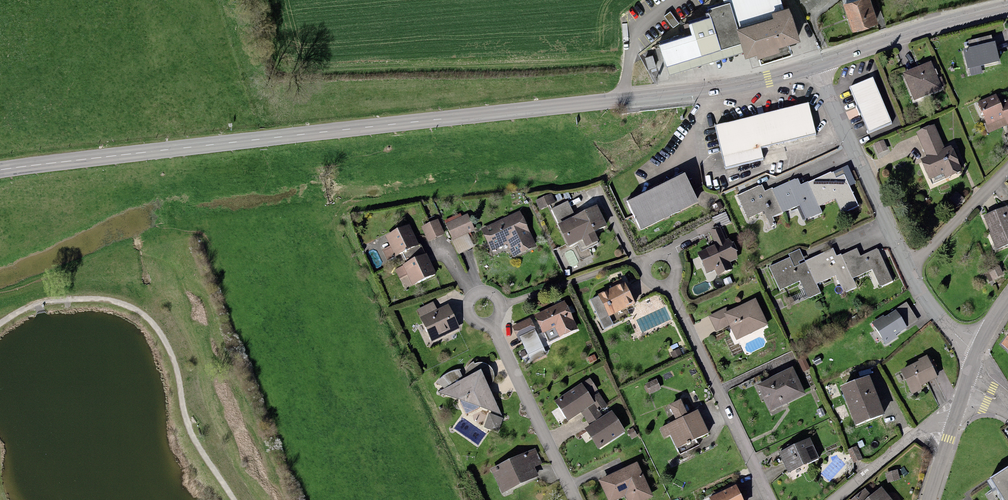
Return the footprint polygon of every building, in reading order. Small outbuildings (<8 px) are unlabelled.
[(773,19),(772,13),(784,10),(781,0),(722,0),(724,5),(730,3),(738,30),(773,19)] [(809,12),(823,0),(799,0),(809,12)] [(843,5),(852,34),(879,25),(871,0),(843,0),(844,5),(843,5)] [(659,45),(666,67),(741,44),(736,30),(738,30),(730,3),(724,5),(709,9),(711,17),(688,25),(692,36),(659,45)] [(773,19),(738,30),(736,30),(741,44),(743,53),(745,59),(757,56),(758,60),(781,53),(779,49),(789,46),(800,42),(789,8),(784,10),(772,13),(773,19)] [(678,23),(670,11),(664,16),(672,27),(678,23)] [(970,47),(962,49),(967,69),(1000,61),(995,41),(993,42),(991,35),(968,41),(970,47)] [(741,44),(666,67),(669,76),(743,53),(741,44)] [(781,53),(758,60),(760,66),(793,56),(789,46),(779,49),(781,53)] [(653,56),(645,58),(648,70),(656,68),(653,56)] [(931,61),(902,73),(914,101),(943,89),(931,61)] [(873,76),(849,87),(868,133),(893,123),(873,76)] [(977,101),(986,122),(987,125),(1004,118),(1007,125),(1007,124),(1007,99),(1000,102),(996,93),(977,101)] [(809,102),(715,125),(725,169),(765,159),(761,147),(816,133),(809,102)] [(987,125),(986,122),(984,123),(988,133),(1007,125),(1004,118),(987,125)] [(927,156),(921,159),(929,179),(930,179),(944,173),(946,178),(963,171),(951,145),(945,148),(935,125),(917,132),(927,156)] [(884,140),(874,144),(878,153),(888,149),(884,140)] [(848,165),(832,172),(835,180),(844,176),(848,186),(856,183),(848,165)] [(762,183),(736,195),(747,220),(763,212),(770,228),(777,225),(774,217),(797,207),(803,221),(822,212),(819,205),(836,197),(842,211),(857,205),(848,186),(844,176),(835,180),(832,172),(801,185),(798,178),(772,189),(772,188),(765,190),(762,183)] [(685,173),(627,202),(641,231),(699,202),(685,173)] [(944,173),(930,179),(932,184),(946,178),(944,173)] [(552,193),(535,201),(539,210),(556,202),(552,193)] [(960,203),(964,198),(959,194),(956,199),(960,203)] [(559,223),(558,224),(568,246),(582,240),(586,247),(599,241),(595,231),(607,225),(597,205),(575,215),(568,201),(552,209),(559,223)] [(983,215),(996,248),(1007,244),(1007,207),(1007,205),(983,215)] [(519,211),(481,229),(491,251),(507,244),(513,256),(536,246),(519,211)] [(725,211),(712,218),(714,222),(718,225),(730,220),(725,211)] [(468,213),(445,223),(453,240),(469,233),(476,230),(468,213)] [(421,226),(428,241),(445,234),(438,219),(421,226)] [(409,224),(386,235),(390,245),(395,255),(397,255),(419,244),(409,224)] [(716,245),(698,253),(706,273),(715,269),(717,275),(733,268),(730,262),(738,258),(736,251),(738,250),(734,241),(732,242),(729,238),(726,239),(720,226),(710,230),(716,245)] [(475,247),(469,233),(453,240),(459,254),(475,247)] [(419,244),(397,255),(402,265),(425,254),(421,245),(420,244),(419,244)] [(395,255),(390,245),(382,249),(387,259),(395,255)] [(790,257),(770,266),(780,289),(800,280),(808,298),(821,292),(817,285),(836,276),(844,294),(858,287),(853,278),(872,270),(880,286),(893,280),(878,248),(861,256),(857,248),(841,255),(841,254),(836,256),(833,248),(805,261),(800,249),(788,254),(790,257)] [(425,254),(402,265),(407,275),(412,285),(437,273),(427,253),(425,254)] [(399,278),(407,275),(402,265),(395,270),(399,278)] [(730,277),(723,280),(726,286),(733,283),(730,277)] [(599,295),(590,300),(604,329),(614,325),(610,316),(636,304),(625,281),(598,294),(599,295)] [(769,324),(756,297),(728,311),(724,313),(730,325),(736,340),(769,324)] [(565,300),(534,315),(543,333),(544,332),(549,342),(578,329),(565,300)] [(420,317),(437,309),(433,302),(416,310),(420,317)] [(883,315),(871,323),(885,344),(897,337),(896,335),(918,320),(906,303),(885,317),(883,315)] [(420,317),(432,342),(460,328),(448,304),(437,309),(420,317)] [(724,313),(728,311),(727,307),(708,316),(716,332),(730,325),(724,313)] [(531,317),(512,326),(519,341),(538,332),(531,317)] [(547,354),(535,329),(520,336),(531,362),(547,354)] [(683,355),(679,348),(670,352),(674,360),(683,355)] [(918,361),(900,370),(912,394),(922,389),(921,386),(939,377),(927,354),(918,359),(918,361)] [(450,385),(453,384),(461,400),(460,401),(466,414),(480,408),(480,407),(502,415),(488,384),(481,369),(481,363),(477,363),(475,364),(474,361),(471,364),(468,366),(466,370),(466,373),(466,377),(463,378),(459,369),(455,370),(451,371),(447,373),(443,375),(450,385)] [(485,363),(481,363),(481,369),(488,384),(493,382),(494,377),(494,373),(492,369),(489,365),(485,363)] [(792,367),(757,384),(771,412),(806,394),(792,367)] [(869,374),(840,386),(856,425),(885,413),(869,374)] [(450,385),(443,375),(439,379),(437,383),(444,388),(437,392),(461,400),(453,384),(450,385)] [(599,392),(592,397),(590,395),(597,390),(590,378),(555,402),(568,420),(581,412),(594,403),(599,411),(608,405),(599,392)] [(657,378),(645,384),(650,394),(661,388),(657,378)] [(669,405),(676,420),(688,414),(681,399),(669,405)] [(599,411),(594,403),(581,412),(589,425),(603,416),(599,411)] [(589,425),(585,428),(598,449),(626,431),(612,410),(603,416),(589,425)] [(676,420),(660,428),(665,438),(670,436),(679,455),(699,445),(697,439),(709,433),(698,410),(688,414),(676,420)] [(503,418),(489,413),(484,427),(498,432),(503,418)] [(633,428),(627,432),(632,439),(638,435),(633,428)] [(810,437),(778,452),(788,473),(820,458),(810,437)] [(857,446),(848,450),(854,463),(863,459),(857,446)] [(535,448),(528,451),(535,467),(542,463),(535,448)] [(528,451),(490,469),(502,493),(540,476),(535,467),(528,451)] [(598,479),(608,499),(617,499),(625,496),(627,499),(646,499),(654,496),(638,461),(598,479)] [(989,477),(1003,499),(1007,499),(1007,466),(989,477)] [(898,469),(885,473),(888,483),(900,479),(898,469)] [(736,484),(709,497),(710,499),(743,499),(736,484)] [(851,499),(892,499),(881,487),(871,496),(865,488),(851,499)]
